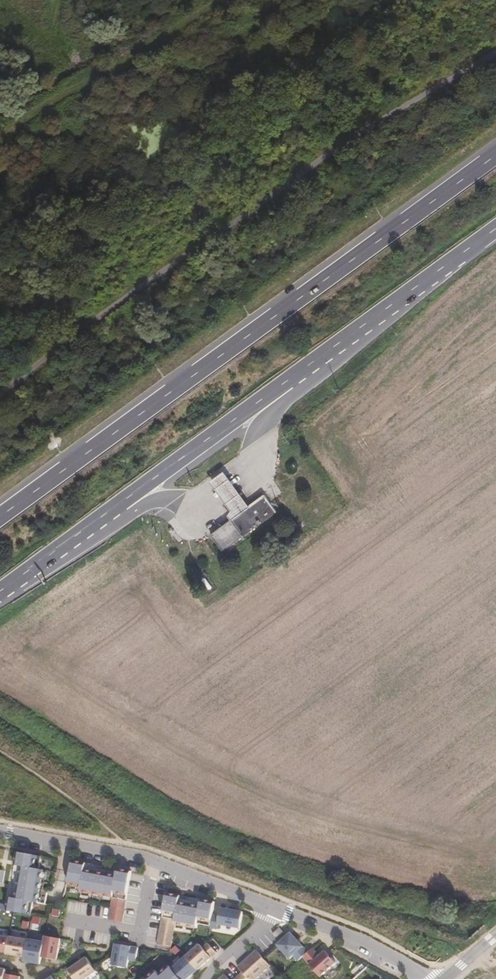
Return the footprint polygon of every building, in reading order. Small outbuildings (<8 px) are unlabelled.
[(35,853),(12,849),(9,865),(17,867),(12,895),(4,894),(1,908),(26,913),(29,899),(33,900),(38,871),(32,870),(35,853)] [(83,861),(70,859),(66,882),(78,884),(77,892),(108,898),(106,907),(104,917),(121,920),(130,869),(112,866),(110,875),(81,870),(83,861)] [(176,892),(163,890),(154,942),(168,944),(172,921),(195,925),(196,919),(207,921),(211,899),(199,897),(197,905),(174,901),(176,892)] [(224,906),(217,905),(213,919),(232,923),(235,909),(224,906)] [(281,928),(277,923),(268,930),(272,936),(281,928)] [(287,929),(275,941),(292,960),(305,948),(292,935),(287,929)] [(59,936),(41,933),(40,942),(38,955),(48,957),(55,958),(59,936)] [(10,953),(21,955),(24,938),(6,935),(6,937),(3,952),(10,953)] [(40,942),(24,938),(21,955),(20,959),(27,960),(37,962),(38,955),(40,942)] [(305,948),(299,953),(319,974),(334,960),(314,939),(305,948)] [(136,945),(112,940),(109,959),(127,963),(129,955),(134,955),(136,945)] [(197,944),(185,955),(195,966),(204,957),(207,955),(197,944)] [(241,958),(234,964),(246,977),(264,961),(253,948),(241,958)] [(64,968),(72,978),(79,978),(93,970),(84,955),(72,963),(64,968)] [(170,968),(180,978),(187,973),(195,966),(185,955),(170,968)] [(170,968),(165,962),(156,970),(151,965),(137,978),(138,978),(180,978),(170,968)]
